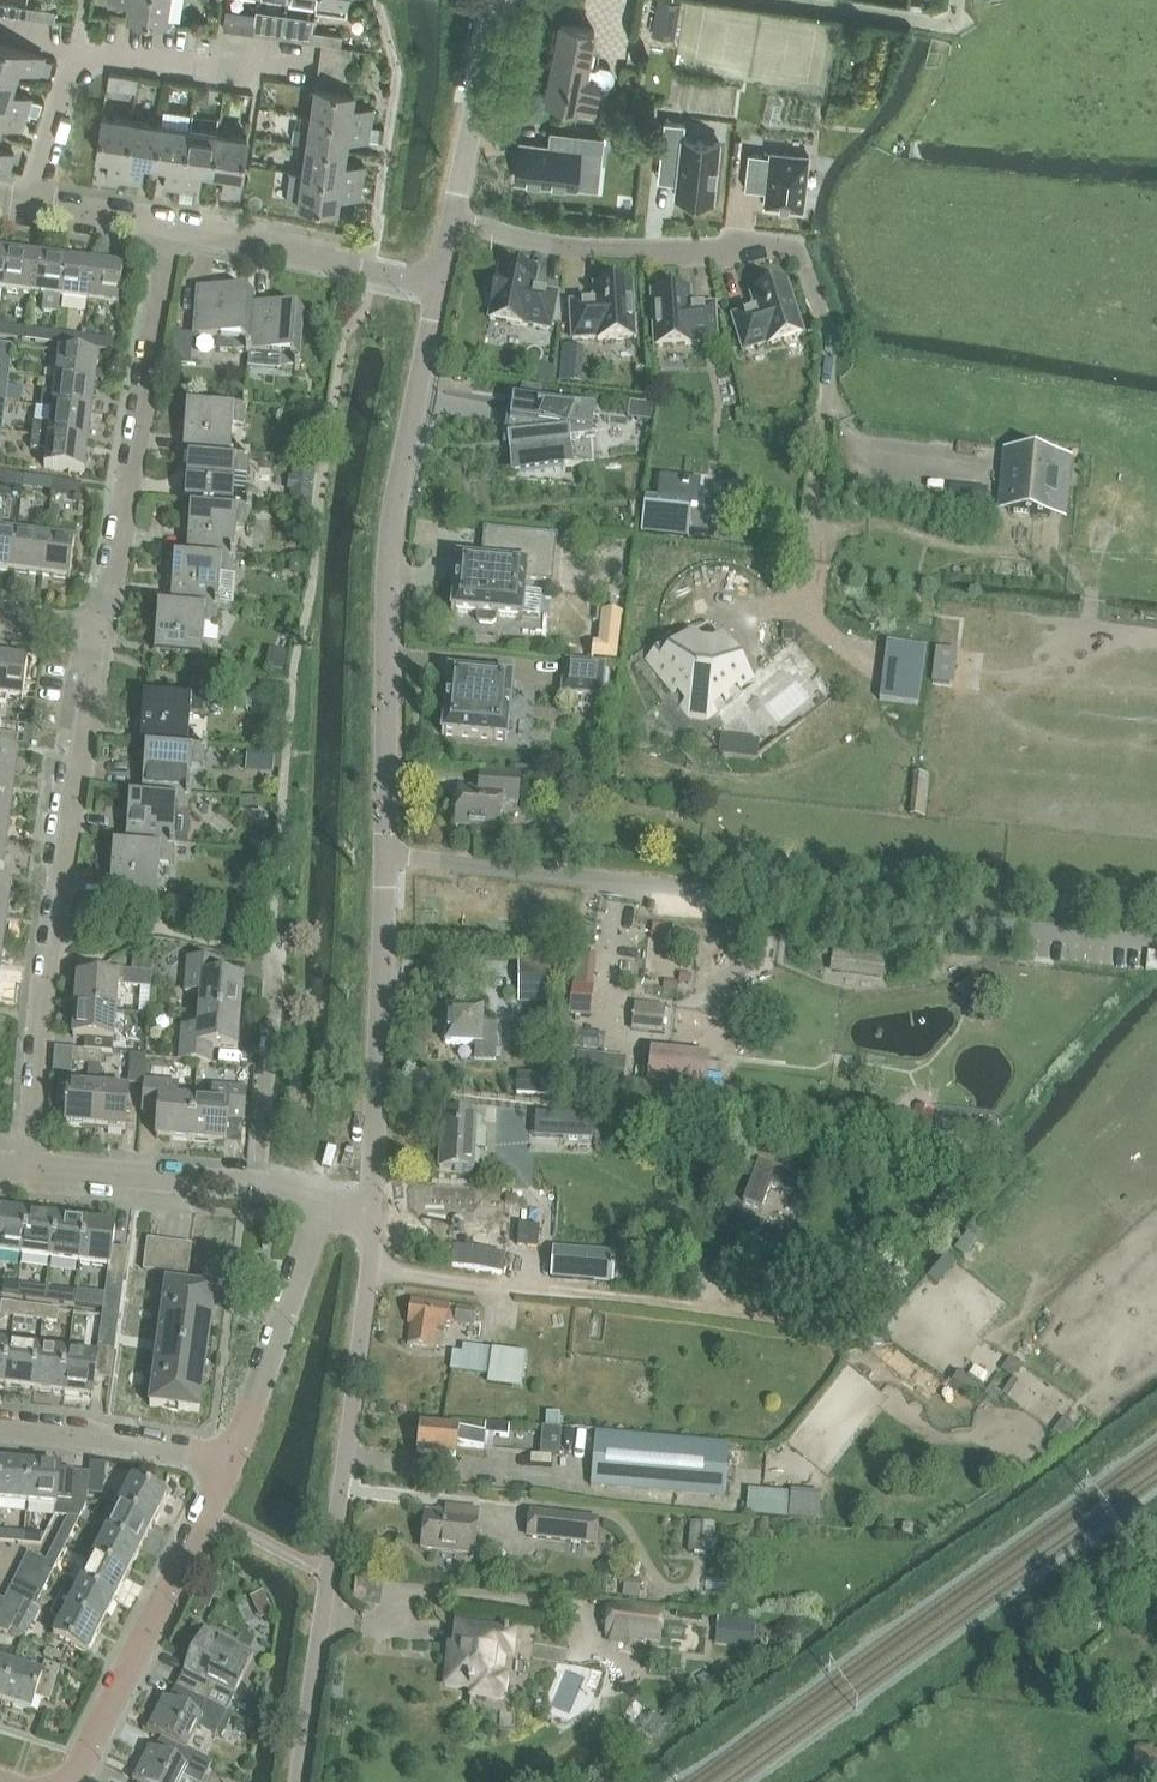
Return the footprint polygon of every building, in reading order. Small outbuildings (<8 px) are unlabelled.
[(169,0),(121,0),(129,1),(127,15),(166,21),(169,0)] [(347,3),(348,0),(317,0),(316,9),(346,14),(347,3)] [(651,35),(666,38),(671,14),(679,16),(681,4),(661,0),(658,0),(654,24),(651,35)] [(26,6),(0,3),(0,14),(25,17),(26,6)] [(26,6),(25,17),(54,22),(56,11),(26,6)] [(253,33),(254,23),(224,18),(223,29),(253,33)] [(282,37),(284,27),(254,23),(253,33),(282,37)] [(593,108),(600,77),(585,74),(594,30),(561,23),(546,99),(565,102),(563,113),(575,115),(578,105),(593,108)] [(311,42),(312,31),(284,27),(282,37),(311,42)] [(322,43),(340,46),(342,35),(312,31),(311,42),(322,43)] [(17,80),(21,67),(39,73),(44,58),(44,57),(0,43),(0,75),(17,80)] [(351,47),(340,46),(322,43),(320,57),(349,62),(351,47)] [(348,76),(349,62),(320,57),(318,72),(348,76)] [(44,58),(40,72),(50,75),(54,61),(44,58)] [(346,90),(348,76),(318,72),(311,115),(371,123),(373,108),(353,105),(355,92),(346,90)] [(119,75),(109,74),(107,87),(117,88),(119,75)] [(17,80),(0,75),(0,105),(27,113),(31,101),(32,98),(13,92),(17,80)] [(196,88),(194,100),(207,102),(208,89),(196,88)] [(31,101),(27,113),(36,116),(40,104),(31,101)] [(0,135),(4,123),(22,128),(27,113),(0,105),(0,135)] [(371,127),(371,123),(311,115),(307,143),(348,149),(350,137),(369,140),(371,127)] [(123,180),(132,120),(102,116),(97,155),(110,157),(107,178),(123,180)] [(155,165),(161,124),(132,120),(123,180),(139,182),(142,163),(155,165)] [(180,188),(189,128),(161,124),(155,165),(167,167),(165,186),(180,188)] [(371,127),(369,140),(376,141),(378,128),(371,127)] [(212,174),(218,132),(189,128),(180,188),(196,191),(199,172),(212,174)] [(218,132),(212,174),(225,176),(222,194),(238,197),(247,137),(218,132)] [(522,143),(517,181),(575,188),(577,165),(600,168),(603,138),(560,133),(559,147),(522,143)] [(683,135),(676,187),(689,189),(686,208),(724,214),(732,157),(701,152),(703,137),(683,135)] [(624,138),(623,150),(638,151),(640,139),(624,138)] [(346,163),(348,149),(307,143),(303,172),(363,181),(365,166),(346,163)] [(10,169),(14,153),(0,149),(0,166),(10,169)] [(802,210),(809,155),(771,151),(770,155),(748,153),(744,188),(766,191),(764,205),(802,210)] [(360,197),(363,181),(303,172),(298,202),(338,208),(340,194),(360,197)] [(9,253),(0,252),(0,293),(4,293),(9,253)] [(32,297),(38,256),(9,253),(4,293),(32,297)] [(61,300),(66,260),(38,256),(32,297),(44,298),(41,312),(59,314),(61,300)] [(61,300),(89,304),(95,263),(66,260),(61,300)] [(95,263),(89,304),(119,308),(124,267),(95,263)] [(529,272),(526,267),(515,265),(509,268),(501,267),(499,278),(498,278),(492,307),(492,308),(490,319),(526,327),(526,325),(550,330),(558,295),(534,290),(537,274),(529,272)] [(623,285),(618,280),(607,281),(603,286),(595,286),(596,303),(571,304),(573,339),(597,338),(598,340),(634,338),(632,284),(623,285)] [(778,286),(773,283),(762,286),(759,292),(751,294),(756,310),(733,318),(744,351),(767,344),(768,346),(803,334),(786,283),(778,286)] [(681,291),(676,287),(665,288),(661,293),(652,293),(655,347),(692,345),(692,343),(716,341),(714,306),(690,308),(689,291),(681,291)] [(193,337),(217,339),(217,348),(221,352),(250,354),(254,306),(255,294),(197,289),(193,337)] [(254,306),(250,354),(281,356),(281,368),(300,370),(304,310),(254,306)] [(28,330),(0,326),(0,337),(27,340),(28,330)] [(55,344),(57,333),(28,330),(27,340),(55,344)] [(84,348),(85,337),(57,333),(55,344),(84,348)] [(191,368),(193,337),(174,336),(172,366),(191,368)] [(85,337),(84,348),(113,351),(113,341),(85,337)] [(10,376),(14,346),(0,344),(0,374),(10,376)] [(55,382),(96,387),(100,357),(59,352),(55,382)] [(537,366),(534,381),(549,384),(552,369),(537,366)] [(578,371),(558,372),(558,386),(578,386),(578,371)] [(6,404),(10,376),(0,374),(0,403),(6,404)] [(92,415),(96,387),(55,382),(54,393),(42,391),(40,408),(52,410),(92,415)] [(518,396),(539,399),(540,389),(520,386),(518,396)] [(189,452),(230,455),(233,423),(245,424),(246,405),(188,400),(183,452),(189,452)] [(630,400),(628,416),(650,420),(653,403),(630,400)] [(511,418),(510,425),(519,426),(521,445),(512,446),(515,471),(585,464),(589,436),(592,436),(595,412),(519,402),(517,419),(511,418)] [(89,444),(92,415),(52,410),(50,425),(34,423),(32,436),(48,438),(89,444)] [(85,473),(89,444),(48,438),(32,436),(30,450),(46,451),(44,468),(85,473)] [(249,456),(230,455),(189,452),(185,502),(191,503),(232,506),(233,504),(235,474),(247,475),(249,456)] [(1009,452),(1006,486),(1011,486),(1009,512),(1049,516),(1058,517),(1064,457),(1055,456),(1009,452)] [(294,461),(289,504),(311,507),(315,464),(294,461)] [(23,488),(24,477),(0,474),(0,485),(23,488)] [(25,478),(24,489),(51,493),(53,481),(25,478)] [(51,493),(51,496),(80,500),(82,485),(53,481),(51,493)] [(645,499),(641,533),(688,538),(694,487),(689,486),(689,485),(683,484),(683,485),(659,483),(657,500),(645,499)] [(951,487),(949,506),(985,510),(987,490),(951,487)] [(249,506),(233,504),(232,506),(191,503),(187,551),(187,552),(233,556),(235,524),(247,525),(249,506)] [(50,507),(48,518),(58,519),(59,508),(50,507)] [(17,533),(3,532),(5,514),(0,514),(0,572),(12,573),(17,533)] [(457,559),(452,612),(476,614),(476,622),(479,626),(492,627),(497,623),(497,616),(523,619),(523,616),(539,617),(542,593),(526,592),(527,580),(552,582),(556,537),(485,530),(483,561),(457,559)] [(40,577),(46,537),(17,533),(12,573),(40,577)] [(46,537),(40,577),(70,581),(75,541),(46,537)] [(175,550),(171,601),(218,605),(233,607),(236,576),(231,575),(233,556),(187,552),(187,551),(175,550)] [(290,561),(288,574),(302,575),(303,562),(290,561)] [(218,605),(171,601),(159,600),(155,651),(202,655),(205,623),(216,624),(218,605)] [(782,641),(792,641),(792,625),(781,625),(782,641)] [(710,648),(701,647),(691,635),(666,655),(660,648),(648,658),(675,692),(680,688),(688,698),(682,704),(689,713),(706,716),(753,679),(722,639),(710,648)] [(888,643),(880,699),(918,704),(926,648),(888,643)] [(270,650),(268,661),(267,668),(285,672),(287,663),(288,653),(270,650)] [(23,701),(28,660),(0,657),(0,698),(23,701)] [(602,697),(605,665),(565,661),(562,693),(602,697)] [(508,742),(514,678),(448,672),(443,736),(508,742)] [(145,690),(140,742),(146,742),(146,741),(190,745),(190,743),(192,713),(203,714),(204,695),(145,690)] [(233,697),(232,708),(251,709),(252,699),(252,697),(233,696),(233,697)] [(17,744),(18,736),(0,733),(0,742),(17,744)] [(142,791),(142,792),(191,795),(193,762),(205,763),(207,744),(190,743),(190,745),(146,741),(146,742),(142,791)] [(256,749),(254,769),(271,771),(273,750),(256,749)] [(15,784),(19,754),(0,752),(0,782),(15,784)] [(516,766),(515,775),(537,777),(537,768),(516,766)] [(519,804),(522,779),(480,775),(478,790),(459,789),(455,826),(499,830),(503,803),(519,804)] [(15,784),(0,782),(0,811),(12,812),(15,784)] [(126,840),(126,841),(173,844),(188,845),(190,815),(189,815),(191,795),(142,792),(142,791),(130,790),(126,840)] [(239,799),(239,808),(256,809),(257,800),(239,799)] [(0,811),(0,840),(8,841),(12,812),(0,811)] [(114,839),(109,898),(158,902),(161,863),(172,864),(173,844),(126,841),(126,840),(114,839)] [(8,841),(0,840),(0,870),(5,870),(8,841)] [(0,883),(0,913),(9,914),(12,885),(0,883)] [(9,914),(0,913),(0,942),(5,943),(9,914)] [(570,1015),(590,1018),(597,954),(577,952),(570,1015)] [(884,977),(885,962),(833,955),(831,970),(884,977)] [(199,1012),(240,1015),(243,981),(219,979),(220,963),(188,961),(185,992),(200,993),(199,1012)] [(519,997),(549,997),(549,965),(518,965),(519,997)] [(152,989),(152,973),(123,971),(123,986),(152,989)] [(680,974),(679,983),(689,984),(690,975),(680,974)] [(76,1008),(116,1011),(118,982),(78,979),(76,1008)] [(665,980),(664,989),(676,990),(677,981),(665,980)] [(663,1034),(665,1007),(635,1004),(632,1031),(663,1034)] [(113,1041),(116,1011),(76,1008),(73,1038),(113,1041)] [(496,1062),(497,1026),(482,1026),(483,1010),(448,1008),(446,1044),(476,1045),(475,1061),(496,1062)] [(237,1050),(240,1015),(199,1012),(197,1030),(183,1029),(180,1060),(212,1062),(213,1047),(237,1050)] [(98,1089),(99,1081),(100,1067),(102,1052),(72,1050),(71,1065),(89,1066),(87,1088),(69,1087),(69,1086),(59,1085),(58,1109),(67,1110),(66,1126),(96,1129),(98,1089)] [(705,1103),(710,1057),(651,1050),(646,1097),(705,1103)] [(146,1056),(130,1055),(128,1085),(144,1087),(146,1056)] [(622,1092),(623,1088),(625,1063),(577,1058),(574,1087),(622,1092)] [(517,1075),(516,1095),(548,1097),(550,1077),(517,1075)] [(99,1081),(98,1089),(96,1129),(125,1131),(128,1091),(106,1089),(106,1082),(99,1081)] [(191,1142),(195,1100),(175,1099),(177,1084),(145,1082),(143,1113),(159,1114),(157,1139),(191,1142)] [(195,1100),(191,1142),(226,1145),(228,1120),(243,1121),(246,1090),(212,1087),(211,1102),(195,1100)] [(915,1109),(912,1130),(930,1133),(934,1112),(915,1109)] [(575,1113),(573,1129),(590,1131),(591,1114),(575,1113)] [(475,1134),(476,1119),(443,1117),(440,1171),(473,1173),(474,1155),(480,1154),(486,1150),(487,1138),(482,1133),(475,1134)] [(759,1161),(744,1202),(762,1209),(771,1185),(794,1194),(801,1176),(759,1161)] [(573,1187),(571,1200),(589,1202),(590,1188),(573,1187)] [(429,1203),(425,1240),(450,1242),(450,1247),(485,1250),(488,1206),(429,1203)] [(28,1215),(0,1211),(0,1254),(22,1257),(28,1215)] [(51,1261),(57,1219),(28,1215),(22,1257),(51,1261)] [(81,1265),(86,1223),(57,1219),(51,1261),(81,1265)] [(108,1280),(123,1281),(126,1251),(112,1250),(115,1227),(86,1223),(81,1265),(110,1269),(108,1280)] [(159,1272),(163,1242),(148,1241),(144,1270),(159,1272)] [(163,1242),(159,1272),(173,1274),(177,1244),(163,1242)] [(177,1244),(173,1274),(188,1276),(192,1246),(177,1244)] [(555,1249),(552,1280),(614,1284),(617,1254),(555,1249)] [(123,1281),(108,1280),(104,1309),(118,1311),(123,1281)] [(158,1348),(207,1355),(216,1290),(166,1283),(158,1348)] [(21,1299),(23,1287),(4,1284),(3,1296),(21,1299)] [(40,1301),(42,1289),(23,1287),(21,1299),(40,1301)] [(42,1289),(40,1301),(59,1304),(60,1292),(42,1289)] [(474,1326),(476,1310),(449,1306),(449,1305),(412,1299),(408,1324),(412,1325),(408,1345),(441,1349),(443,1330),(445,1330),(446,1322),(474,1326)] [(20,1306),(2,1304),(0,1315),(0,1316),(19,1318),(20,1306)] [(37,1320),(39,1308),(20,1306),(19,1318),(37,1320)] [(39,1308),(37,1320),(56,1323),(57,1311),(39,1308)] [(99,1349),(113,1351),(118,1319),(104,1317),(99,1349)] [(10,1346),(0,1345),(0,1387),(5,1387),(10,1346)] [(34,1391),(40,1350),(10,1346),(5,1387),(34,1391)] [(526,1355),(493,1351),(465,1347),(464,1353),(453,1352),(450,1371),(485,1375),(484,1378),(523,1383),(526,1355)] [(200,1413),(207,1355),(158,1348),(150,1407),(200,1413)] [(113,1351),(99,1349),(98,1358),(69,1354),(63,1395),(93,1399),(96,1377),(110,1379),(113,1351)] [(63,1395),(69,1354),(40,1350),(34,1391),(63,1395)] [(547,1415),(546,1426),(560,1426),(560,1415),(547,1415)] [(508,1438),(509,1427),(485,1425),(485,1433),(484,1434),(420,1426),(417,1452),(455,1457),(457,1445),(482,1448),(484,1436),(508,1438)] [(724,1498),(729,1445),(596,1434),(591,1486),(724,1498)] [(31,1466),(2,1464),(0,1490),(0,1503),(28,1506),(31,1466)] [(71,1503),(73,1473),(60,1472),(60,1469),(31,1466),(28,1506),(57,1508),(57,1502),(71,1503)] [(73,1473),(71,1503),(86,1504),(89,1474),(73,1473)] [(119,1507),(153,1524),(167,1498),(132,1481),(119,1507)] [(748,1489),(746,1515),(818,1521),(820,1495),(748,1489)] [(86,1504),(71,1503),(57,1502),(57,1508),(56,1516),(68,1518),(79,1519),(86,1504)] [(140,1550),(153,1524),(119,1507),(106,1533),(140,1550)] [(474,1554),(478,1511),(462,1510),(461,1517),(427,1513),(423,1549),(474,1554)] [(595,1547),(599,1519),(529,1511),(526,1539),(595,1547)] [(66,1545),(79,1519),(68,1518),(57,1540),(66,1545)] [(689,1522),(687,1552),(711,1554),(713,1523),(689,1522)] [(25,1534),(0,1531),(0,1542),(24,1545),(25,1534)] [(128,1576),(140,1550),(106,1533),(94,1559),(128,1576)] [(25,1534),(24,1545),(40,1546),(46,1535),(25,1534)] [(50,1580),(66,1545),(57,1540),(46,1562),(28,1553),(22,1566),(50,1580)] [(115,1601),(128,1576),(94,1559),(81,1584),(115,1601)] [(14,1579),(42,1595),(50,1580),(22,1566),(14,1579)] [(36,1608),(42,1595),(14,1579),(8,1593),(25,1602),(36,1608)] [(626,1581),(624,1597),(639,1600),(641,1583),(626,1581)] [(198,1595),(195,1602),(205,1607),(208,1601),(215,1588),(205,1583),(198,1595)] [(102,1627),(115,1601),(81,1584),(74,1599),(63,1594),(57,1605),(102,1627)] [(25,1602),(8,1593),(4,1600),(0,1615),(0,1631),(9,1634),(25,1602)] [(609,1604),(605,1635),(658,1642),(661,1611),(609,1604)] [(89,1653),(102,1627),(57,1605),(52,1615),(63,1621),(55,1637),(89,1653)] [(718,1618),(716,1641),(753,1644),(755,1622),(718,1618)] [(514,1637),(515,1630),(457,1624),(457,1625),(458,1625),(454,1660),(448,1660),(445,1686),(472,1689),(471,1696),(493,1699),(496,1674),(502,1674),(506,1636),(514,1637)] [(204,1631),(177,1687),(204,1700),(204,1699),(228,1711),(236,1694),(255,1657),(204,1631)] [(14,1668),(0,1664),(0,1704),(2,1704),(14,1668)] [(14,1668),(2,1704),(30,1713),(34,1699),(49,1703),(60,1670),(44,1665),(40,1677),(14,1668)] [(164,1698),(147,1731),(162,1738),(162,1737),(188,1750),(189,1749),(191,1746),(200,1727),(216,1736),(228,1711),(204,1699),(204,1700),(177,1687),(169,1701),(164,1698)] [(658,1717),(650,1728),(658,1734),(667,1723),(658,1717)] [(133,1781),(135,1781),(183,1781),(186,1777),(195,1781),(205,1781),(213,1765),(215,1762),(189,1749),(188,1750),(162,1737),(162,1738),(155,1751),(149,1748),(133,1781)] [(1133,1766),(1156,1769),(1156,1752),(1135,1749),(1133,1766)]
